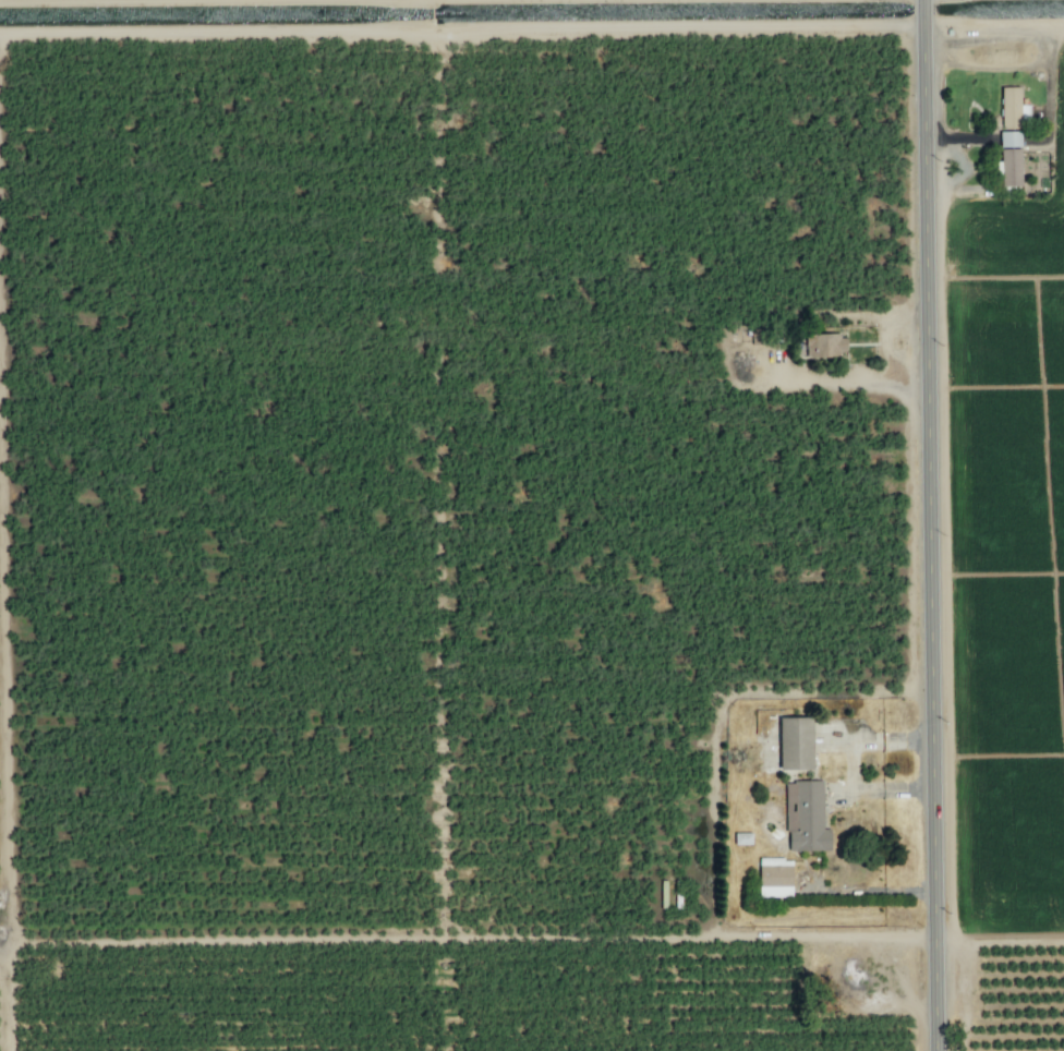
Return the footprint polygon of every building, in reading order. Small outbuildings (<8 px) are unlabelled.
[(1020,89),(1001,89),(1001,130),(1020,130),(1020,89)] [(1021,188),(1021,133),(1001,133),(1001,188),(1021,188)] [(770,346),(770,331),(753,331),(753,346),(770,346)] [(806,336),(806,360),(845,360),(845,336),(806,336)] [(812,772),(812,720),(779,720),(779,772),(812,772)] [(823,831),(823,783),(787,783),(787,853),(832,853),(832,831),(823,831)] [(759,862),(759,899),(793,899),(793,862),(759,862)]
